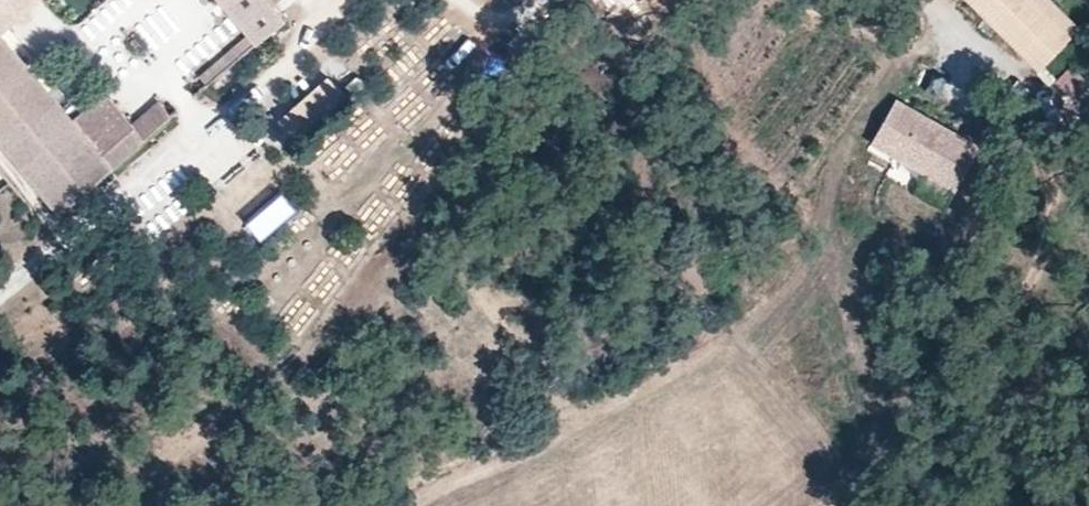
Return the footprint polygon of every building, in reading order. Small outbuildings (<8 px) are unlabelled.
[(21,0),(0,0),(0,18),(21,0)] [(287,9),(279,0),(218,0),(237,22),(184,66),(200,84),(287,9)] [(1035,71),(1078,28),(1051,0),(964,0),(1035,71)] [(60,208),(167,112),(150,92),(127,112),(94,141),(66,108),(0,33),(0,139),(60,208)] [(1088,87),(1088,85),(1069,60),(1052,74),(1072,100),(1088,87)] [(98,80),(66,108),(94,141),(127,112),(98,80)] [(956,192),(981,148),(897,101),(872,144),(956,192)] [(262,174),(233,201),(251,219),(279,191),(262,174)]
